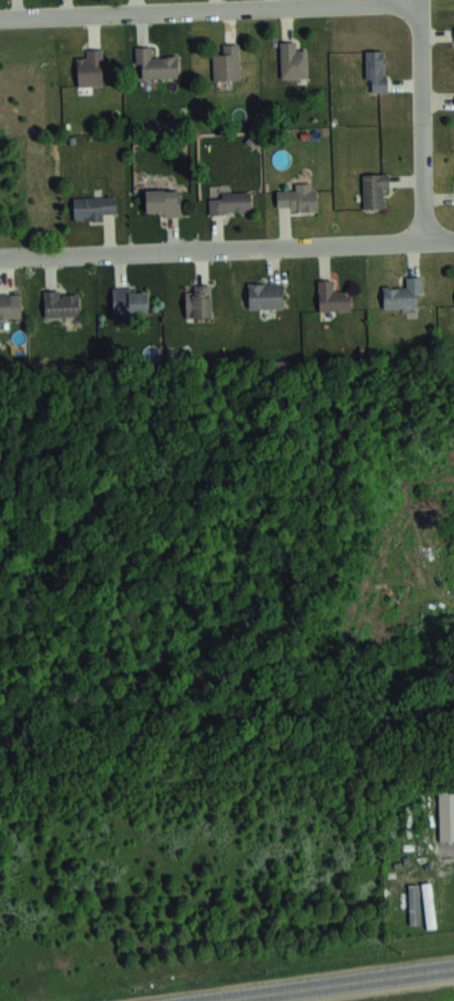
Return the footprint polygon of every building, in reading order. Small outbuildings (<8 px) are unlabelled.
[(307,77),(307,50),(297,50),(297,41),(280,41),(280,77),(307,77)] [(222,53),(213,54),(213,81),(240,81),(239,44),(222,44),(222,53)] [(177,78),(177,57),(151,57),(151,47),(137,47),(137,78),(177,78)] [(86,59),(77,59),(77,87),(103,86),(103,50),(86,50),(86,59)] [(386,50),(366,50),(366,91),(386,91),(386,50)] [(364,209),(384,209),(384,190),(389,190),(389,174),(364,174),(364,209)] [(296,191),(277,191),(277,210),(316,210),(316,185),(296,185),(296,191)] [(180,215),(180,191),(145,191),(145,215),(180,215)] [(219,192),(219,197),(209,197),(209,213),(251,213),(251,192),(219,192)] [(116,197),(73,197),(73,219),(104,219),(104,213),(116,213),(116,197)] [(384,287),(384,307),(420,307),(420,276),(405,276),(405,287),(384,287)] [(318,280),(319,311),(351,310),(350,290),(335,290),(335,280),(318,280)] [(249,283),(249,308),(282,308),(282,283),(249,283)] [(211,318),(211,288),(185,288),(185,318),(211,318)] [(147,314),(147,289),(112,289),(112,314),(147,314)] [(79,291),(44,290),(44,316),(79,316),(79,291)] [(10,320),(10,295),(0,295),(0,320),(10,320)] [(436,791),(453,791),(453,841),(437,841),(436,791)] [(426,928),(436,927),(433,882),(423,883),(426,928)] [(409,885),(409,925),(419,925),(419,885),(409,885)]
